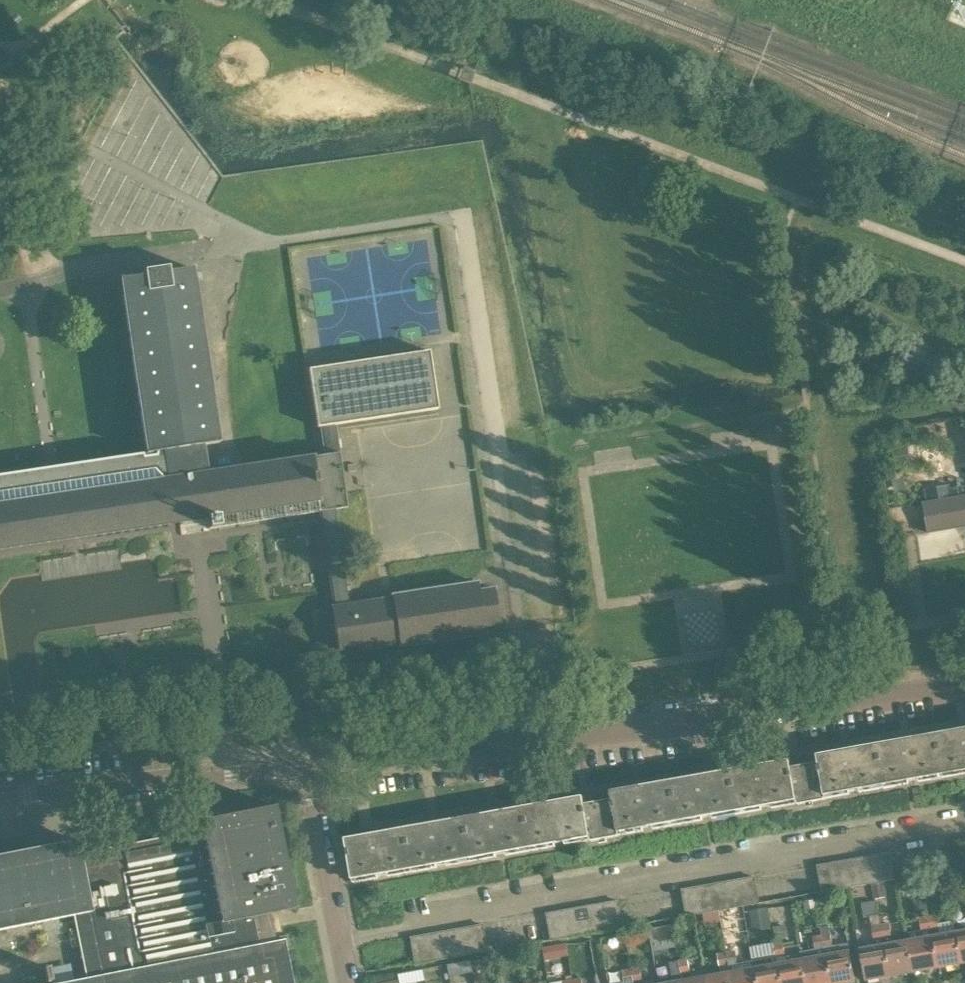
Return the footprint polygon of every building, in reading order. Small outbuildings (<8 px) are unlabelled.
[(466,70),(463,69),(460,78),(471,82),(473,77),(475,73),(466,70)] [(65,539),(206,518),(208,529),(320,512),(334,606),(332,607),(339,653),(398,644),(399,647),(485,634),(484,625),(499,623),(494,588),(479,590),(477,582),(391,595),(391,598),(347,604),(333,509),(347,507),(334,424),(437,408),(429,350),(308,369),(317,427),(320,426),(325,455),(206,473),(202,445),(218,442),(192,268),(167,272),(167,268),(145,272),(145,275),(121,279),(147,453),(142,454),(142,453),(52,467),(0,475),(0,549),(65,539)] [(348,472),(356,470),(355,463),(347,464),(348,472)] [(927,532),(964,525),(964,486),(949,489),(949,486),(925,490),(927,502),(923,503),(927,532)] [(964,771),(964,728),(936,733),(943,775),(964,771)] [(936,733),(876,744),(884,785),(943,775),(936,733)] [(816,754),(818,762),(824,796),(884,785),(876,744),(816,754)] [(789,759),(730,770),(737,811),(797,801),(790,767),(789,759)] [(825,800),(824,796),(818,762),(790,767),(797,801),(797,804),(825,800)] [(677,822),(737,811),(730,770),(670,780),(677,822)] [(610,791),(611,799),(618,832),(677,822),(670,780),(610,791)] [(531,848),(590,837),(584,804),(583,796),(523,807),(531,848)] [(618,836),(618,832),(611,799),(584,804),(590,837),(591,841),(618,836)] [(73,916),(76,930),(78,940),(85,978),(276,941),(270,913),(295,909),(277,815),(275,805),(274,805),(199,820),(201,829),(124,845),(80,853),(77,840),(28,849),(0,855),(0,930),(73,916)] [(471,858),(531,848),(523,807),(464,817),(471,858)] [(464,817),(405,828),(412,869),(471,858),(464,817)] [(352,879),(412,869),(405,828),(345,838),(352,879)] [(890,852),(878,854),(883,881),(895,879),(890,852)] [(882,881),(883,881),(878,854),(866,856),(870,883),(872,883),(882,881)] [(866,856),(854,858),(859,885),(870,883),(866,856)] [(846,888),(859,885),(854,858),(841,860),(846,888)] [(841,860),(829,863),(834,890),(846,888),(841,860)] [(822,892),(834,890),(829,863),(817,865),(822,892)] [(754,876),(742,878),(747,905),(759,903),(754,876)] [(747,905),(742,878),(730,880),(735,907),(747,905)] [(730,880),(718,882),(723,909),(735,907),(730,880)] [(946,880),(937,881),(938,890),(947,889),(946,880)] [(885,896),(882,881),(872,883),(874,898),(885,896)] [(920,881),(908,883),(910,893),(922,891),(920,881)] [(706,884),(711,912),(718,910),(723,909),(718,882),(706,884)] [(931,882),(923,883),(924,892),(932,891),(931,882)] [(706,884),(694,887),(698,914),(706,912),(711,912),(706,884)] [(686,916),(698,914),(694,887),(681,889),(686,916)] [(619,900),(607,902),(612,929),(624,927),(619,900)] [(815,907),(814,900),(803,902),(805,909),(815,907)] [(595,904),(599,931),(612,929),(607,902),(595,904)] [(595,904),(582,906),(587,933),(599,931),(595,904)] [(570,908),(575,936),(587,933),(582,906),(570,908)] [(570,908),(558,910),(563,938),(575,936),(570,908)] [(765,908),(749,911),(752,927),(767,925),(765,908)] [(551,940),(563,938),(558,910),(546,913),(551,940)] [(711,912),(706,912),(707,921),(720,919),(718,910),(711,912)] [(938,927),(938,925),(936,915),(928,916),(930,929),(938,927)] [(922,930),(930,929),(928,916),(920,918),(922,930)] [(484,923),(471,926),(476,953),(489,951),(484,923)] [(883,937),(890,936),(888,923),(880,925),(883,937)] [(671,925),(648,928),(650,940),(673,937),(671,925)] [(874,939),(883,937),(880,925),(872,926),(874,939)] [(459,928),(464,955),(476,953),(471,926),(459,928)] [(775,939),(787,937),(785,926),(773,927),(775,939)] [(828,927),(819,928),(820,936),(829,934),(828,927)] [(459,928),(447,930),(452,957),(464,955),(459,928)] [(435,932),(440,959),(452,957),(447,930),(435,932)] [(960,963),(964,962),(964,930),(955,932),(960,963)] [(435,932),(423,934),(428,961),(440,959),(435,932)] [(931,936),(937,967),(960,963),(955,932),(931,936)] [(415,963),(428,961),(423,934),(411,936),(415,963)] [(832,947),(831,946),(829,934),(820,936),(823,949),(832,947)] [(816,950),(823,949),(820,936),(813,937),(815,948),(816,950)] [(907,941),(912,971),(937,967),(931,936),(907,941)] [(284,939),(276,941),(85,978),(59,982),(293,982),(284,939)] [(884,945),(889,975),(912,971),(907,941),(884,945)] [(889,975),(884,945),(859,949),(865,979),(889,975)] [(553,958),(551,946),(541,948),(544,960),(553,958)] [(728,965),(736,964),(734,951),(726,952),(728,965)] [(829,982),(846,982),(855,981),(850,951),(824,956),(829,982)] [(720,966),(728,965),(726,952),(718,954),(720,966)] [(824,956),(801,960),(805,982),(829,982),(824,956)] [(680,974),(689,972),(687,959),(677,961),(680,974)] [(801,960),(782,963),(785,982),(805,982),(801,960)] [(782,963),(753,968),(756,982),(785,982),(782,963)] [(633,982),(641,980),(639,968),(631,969),(633,982)] [(753,968),(729,972),(731,982),(756,982),(753,968)] [(631,969),(623,971),(625,982),(627,982),(633,982),(631,969)] [(729,972),(705,977),(706,982),(731,982),(729,972)]
